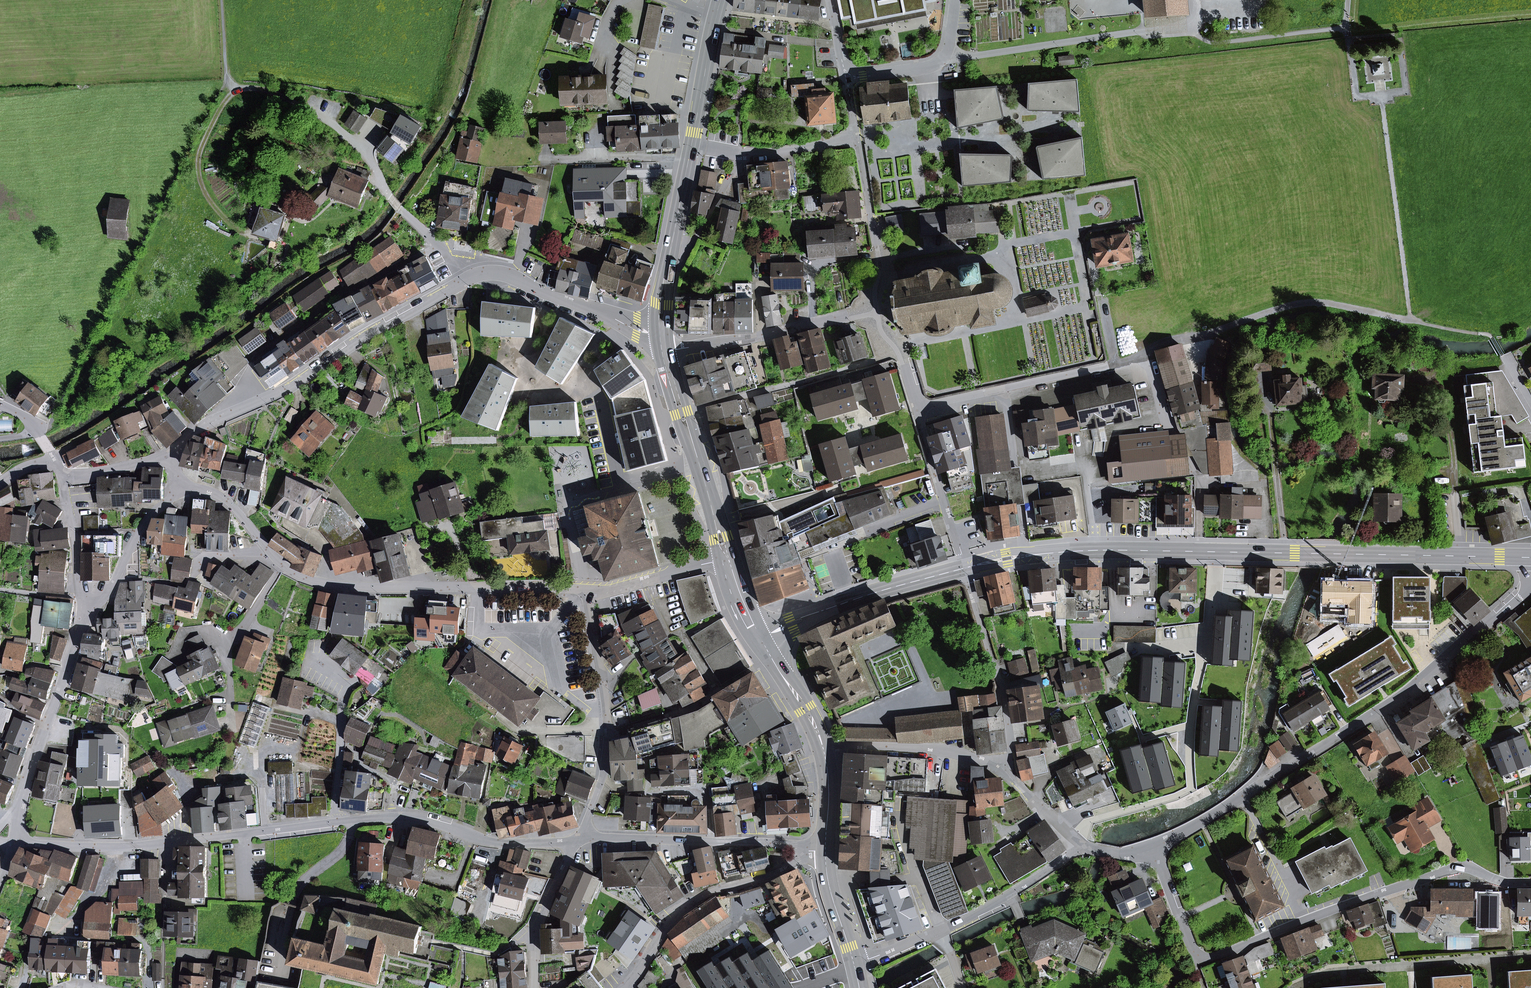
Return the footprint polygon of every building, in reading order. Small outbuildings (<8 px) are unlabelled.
[(736,9),(755,11),(756,0),(737,0),(736,9)] [(755,11),(766,13),(768,0),(756,0),(755,11)] [(766,13),(777,14),(779,0),(768,0),(766,13)] [(777,14),(788,15),(790,0),(779,0),(777,14)] [(788,15),(799,17),(801,0),(790,0),(788,15)] [(799,17),(819,19),(821,0),(801,0),(799,17)] [(935,0),(839,0),(841,9),(843,18),(854,16),(857,29),(860,28),(890,23),(890,24),(894,23),(899,21),(928,15),(926,10),(925,2),(935,0)] [(1186,13),(1184,0),(1146,0),(1147,16),(1186,13)] [(649,4),(640,46),(655,49),(664,7),(649,4)] [(596,14),(574,8),(570,19),(580,22),(582,16),(594,19),(596,14)] [(582,43),(584,35),(589,37),(594,19),(582,16),(580,22),(570,19),(568,19),(562,37),(582,43)] [(726,34),(722,67),(736,69),(739,69),(742,70),(746,36),(726,34)] [(762,72),(766,39),(746,36),(742,70),(762,72)] [(784,47),(770,45),(769,56),(787,59),(787,47),(784,47)] [(616,84),(619,86),(615,92),(627,99),(630,95),(630,93),(628,92),(631,85),(629,84),(632,79),(633,78),(630,76),(634,70),(632,69),(635,64),(635,63),(633,61),(636,55),(625,47),(621,53),(623,55),(619,61),(622,63),(618,69),(621,70),(617,76),(620,78),(616,84)] [(1058,55),(1059,64),(1075,62),(1075,54),(1058,55)] [(563,79),(565,103),(607,101),(606,77),(563,79)] [(1030,111),(1080,112),(1077,79),(1029,83),(1027,109),(1028,111),(1030,111)] [(866,123),(911,117),(907,85),(890,87),(889,81),(868,83),(869,89),(862,89),(866,123)] [(807,95),(809,124),(836,122),(833,93),(826,94),(826,89),(814,90),(813,85),(794,86),(794,97),(807,95)] [(954,90),(958,129),(1001,120),(1003,119),(1004,117),(997,86),(954,90)] [(772,90),(758,88),(757,97),(771,97),(772,90)] [(361,132),(370,117),(356,109),(347,124),(361,132)] [(609,117),(610,150),(643,148),(642,126),(636,127),(636,120),(636,115),(609,117)] [(661,147),(680,146),(678,115),(660,116),(661,147)] [(642,126),(643,148),(661,147),(660,116),(642,117),(642,120),(642,126)] [(542,124),(542,142),(567,141),(566,123),(542,124)] [(464,139),(459,158),(477,162),(482,143),(480,142),(484,128),(472,125),(470,133),(464,132),(462,138),(464,139)] [(394,143),(407,151),(414,140),(401,131),(394,143)] [(1043,180),(1086,176),(1082,137),(1038,146),(1036,149),(1043,180)] [(853,164),(852,149),(830,151),(832,166),(853,164)] [(960,153),(963,187),(1011,182),(1013,157),(1011,155),(960,153)] [(254,178),(259,164),(250,161),(245,174),(254,178)] [(790,199),(789,187),(790,187),(787,162),(783,163),(771,164),(771,161),(760,162),(760,165),(749,166),(750,178),(750,186),(739,187),(741,203),(790,199)] [(321,206),(331,195),(359,206),(369,181),(367,181),(371,173),(358,168),(355,176),(352,175),(354,169),(343,165),(337,179),(333,178),(328,189),(322,185),(312,197),(321,206)] [(605,217),(641,216),(640,180),(626,180),(609,180),(608,168),(574,169),(575,199),(605,198),(605,201),(605,217)] [(609,180),(626,180),(626,168),(608,168),(609,180)] [(703,171),(701,179),(716,182),(717,174),(703,171)] [(738,179),(739,187),(750,186),(750,178),(738,179)] [(701,179),(699,187),(708,189),(714,190),(716,182),(701,179)] [(472,199),(471,199),(473,188),(448,182),(445,196),(444,196),(439,226),(468,230),(472,199)] [(506,185),(504,195),(488,191),(481,220),(484,221),(491,223),(490,227),(485,249),(499,252),(500,254),(504,253),(514,255),(516,245),(520,228),(513,227),(515,217),(537,221),(541,201),(536,200),(530,198),(533,185),(522,182),(521,189),(506,185)] [(539,186),(533,185),(530,198),(536,200),(539,186)] [(707,214),(708,208),(710,209),(715,195),(716,191),(714,190),(708,189),(707,194),(696,192),(693,211),(707,214)] [(838,218),(861,216),(859,192),(803,197),(805,213),(830,210),(830,215),(838,214),(838,218)] [(576,218),(585,218),(584,202),(605,201),(605,198),(575,199),(576,218)] [(110,238),(127,239),(130,200),(113,199),(110,238)] [(732,242),(741,204),(721,199),(717,206),(723,208),(718,233),(720,233),(719,239),(732,242)] [(973,213),(989,212),(989,204),(968,206),(968,210),(973,210),(973,213)] [(951,237),(975,235),(975,233),(973,213),(973,210),(968,210),(968,206),(968,205),(962,205),(960,206),(960,208),(950,208),(950,212),(948,213),(929,214),(921,215),(923,235),(950,233),(951,237)] [(250,223),(258,226),(261,214),(255,212),(257,207),(255,206),(250,223)] [(258,226),(255,234),(273,239),(278,240),(279,240),(286,215),(257,207),(255,212),(261,214),(258,226)] [(973,213),(975,233),(990,232),(989,228),(997,228),(996,211),(989,212),(973,213)] [(904,231),(901,215),(886,218),(889,234),(904,231)] [(835,256),(857,253),(855,229),(853,229),(853,225),(836,225),(837,231),(833,231),(835,256)] [(807,227),(810,258),(835,256),(833,231),(831,231),(830,226),(807,227)] [(576,229),(572,241),(595,249),(599,236),(576,229)] [(1096,256),(1098,266),(1132,260),(1127,235),(1093,241),(1095,251),(1096,256)] [(628,267),(624,265),(631,245),(613,239),(613,241),(599,236),(595,249),(609,253),(598,286),(619,292),(628,267)] [(400,249),(391,237),(376,248),(384,260),(400,249)] [(273,239),(270,249),(278,251),(281,241),(279,240),(278,240),(273,239)] [(485,249),(485,251),(484,253),(515,260),(518,246),(516,245),(514,255),(504,253),(500,254),(499,252),(485,249)] [(368,253),(376,266),(384,260),(376,248),(368,253)] [(369,279),(373,277),(388,266),(388,267),(405,255),(400,249),(384,260),(376,266),(365,274),(349,284),(352,288),(367,278),(369,279)] [(799,264),(799,254),(784,250),(784,254),(758,254),(758,272),(758,277),(774,277),(774,290),(804,289),(804,280),(806,280),(808,278),(808,275),(806,273),(804,273),(803,264),(799,264)] [(356,261),(365,274),(376,266),(368,253),(356,261)] [(409,266),(423,291),(440,282),(427,257),(409,266)] [(558,289),(558,290),(571,293),(578,262),(563,257),(559,268),(558,271),(552,270),(548,286),(558,289)] [(349,284),(365,274),(356,261),(342,271),(348,284),(349,284)] [(628,267),(619,292),(633,297),(643,300),(649,284),(655,266),(640,261),(637,270),(628,267)] [(589,298),(597,266),(578,262),(571,293),(589,298)] [(904,332),(906,333),(927,329),(928,331),(931,333),(942,334),(952,330),(954,327),(954,325),(972,322),(973,326),(974,327),(994,323),(994,322),(992,308),(1000,307),(1008,302),(1009,299),(1011,291),(1009,284),(1004,278),(996,275),(982,276),(980,263),(962,266),(963,270),(945,274),(944,272),(941,270),(930,270),(925,271),(919,275),(918,279),(897,283),(895,284),(895,289),(893,293),(893,298),(895,309),(897,320),(899,325),(902,328),(904,332)] [(393,275),(406,300),(423,291),(409,266),(393,275)] [(321,279),(328,291),(339,283),(332,272),(321,279)] [(374,291),(385,312),(406,300),(393,275),(377,284),(379,288),(374,291)] [(311,306),(329,293),(328,291),(321,279),(301,293),(294,297),(298,302),(305,311),(311,307),(311,306)] [(737,301),(752,300),(751,283),(737,284),(736,293),(737,300),(737,301)] [(355,296),(369,321),(385,312),(374,291),(371,287),(355,296)] [(724,294),(725,333),(736,332),(736,301),(737,300),(736,293),(724,294)] [(716,295),(716,333),(725,333),(724,294),(716,295)] [(768,326),(782,324),(777,295),(763,297),(768,326)] [(287,303),(291,308),(298,302),(294,297),(294,296),(286,302),(287,303)] [(340,310),(352,330),(369,321),(355,296),(337,305),(340,310)] [(1054,309),(1058,304),(1056,299),(1051,297),(1045,298),(1045,297),(1025,302),(1029,316),(1048,311),(1048,310),(1054,309)] [(678,331),(680,333),(691,333),(693,299),(679,298),(678,307),(677,330),(678,331)] [(693,299),(691,333),(712,333),(712,299),(693,299)] [(736,301),(736,332),(753,332),(753,300),(752,300),(737,301),(737,300),(736,301)] [(532,337),(536,308),(484,301),(483,336),(532,337)] [(281,329),(297,317),(291,308),(287,303),(271,315),(272,316),(281,329)] [(446,309),(427,319),(430,336),(449,333),(446,309)] [(320,318),(337,341),(352,330),(340,310),(328,318),(326,320),(323,316),(320,318)] [(278,335),(283,331),(281,329),(272,316),(267,320),(268,322),(258,329),(262,333),(271,326),(278,335)] [(537,368),(563,384),(596,334),(562,317),(545,352),(537,368)] [(308,332),(322,352),(337,341),(320,318),(318,319),(321,323),(308,332)] [(305,329),(308,332),(321,323),(318,319),(305,329)] [(258,328),(241,341),(249,352),(267,340),(262,333),(258,329),(258,328)] [(290,340),(306,363),(322,352),(308,332),(305,329),(290,340)] [(809,372),(830,366),(821,329),(799,335),(809,372)] [(836,342),(843,363),(866,356),(859,334),(852,336),(851,332),(846,334),(847,338),(843,339),(836,342)] [(453,365),(454,365),(449,333),(430,336),(435,377),(444,375),(453,374),(453,365)] [(796,342),(790,344),(788,336),(775,339),(783,368),(801,363),(796,342)] [(1211,358),(1209,379),(1221,380),(1222,362),(1230,344),(1219,339),(1211,358)] [(273,351),(290,374),(306,363),(290,340),(273,351)] [(235,386),(231,382),(249,362),(235,343),(204,363),(195,371),(203,379),(193,389),(211,408),(226,394),(220,388),(215,383),(217,381),(222,386),(228,393),(235,386)] [(1180,345),(1157,351),(1168,389),(1191,382),(1180,345)] [(613,399),(629,471),(668,461),(663,442),(656,416),(647,380),(633,362),(624,350),(597,370),(613,399)] [(257,363),(273,386),(290,374),(273,351),(257,363)] [(724,357),(724,356),(716,359),(687,367),(694,391),(699,404),(736,393),(736,394),(757,388),(746,351),(724,357)] [(1249,357),(1250,369),(1270,366),(1269,355),(1249,357)] [(463,417),(498,430),(519,378),(492,364),(463,417)] [(374,375),(368,389),(377,393),(384,377),(367,365),(364,368),(374,375)] [(358,387),(367,390),(368,389),(374,375),(364,368),(358,387)] [(1516,424),(1529,416),(1502,370),(1500,371),(1502,374),(1491,381),(1506,406),(1511,415),(1516,424)] [(195,371),(191,374),(194,377),(187,383),(193,389),(203,379),(195,371)] [(1521,437),(1503,439),(1500,416),(1499,407),(1506,406),(1491,381),(1502,374),(1500,371),(1465,375),(1467,385),(1463,386),(1473,473),(1525,467),(1521,437)] [(889,372),(864,380),(864,381),(869,397),(874,416),(900,409),(889,372)] [(444,375),(446,386),(454,386),(456,378),(453,378),(453,374),(444,375)] [(1306,386),(1301,387),(1301,379),(1290,380),(1290,375),(1281,376),(1282,380),(1274,381),(1277,405),(1308,402),(1306,386)] [(1398,393),(1401,393),(1402,376),(1373,375),(1373,387),(1376,388),(1376,398),(1379,403),(1384,403),(1386,399),(1398,399),(1398,393)] [(31,384),(25,380),(13,396),(24,405),(28,408),(37,415),(41,410),(47,402),(50,398),(31,384)] [(856,401),(869,397),(864,381),(852,385),(856,401)] [(1095,393),(1073,398),(1080,430),(1092,428),(1103,425),(1141,417),(1134,385),(1111,389),(1109,381),(1094,384),(1095,393)] [(1175,416),(1198,409),(1191,382),(1168,389),(1175,416)] [(1210,408),(1218,408),(1217,383),(1206,383),(1206,382),(1205,382),(1205,383),(1202,383),(1203,395),(1204,395),(1204,403),(1210,403),(1210,408)] [(852,385),(851,383),(846,385),(811,395),(816,410),(823,408),(826,418),(859,408),(856,401),(852,385)] [(186,407),(198,420),(211,408),(193,389),(186,395),(179,388),(170,396),(184,410),(186,407)] [(381,411),(388,398),(377,393),(368,389),(367,390),(363,398),(359,408),(376,415),(379,410),(381,411)] [(1172,417),(1175,416),(1168,389),(1164,390),(1172,417)] [(347,403),(358,409),(359,408),(363,398),(360,396),(360,395),(354,391),(353,392),(352,392),(347,403)] [(774,405),(771,394),(757,398),(760,409),(774,405)] [(1210,403),(1204,403),(1204,395),(1203,395),(1201,396),(1202,410),(1210,409),(1210,408),(1210,403)] [(162,397),(144,406),(151,420),(164,413),(168,411),(168,410),(162,397)] [(751,413),(746,401),(744,399),(709,407),(711,423),(748,414),(751,413)] [(41,410),(45,414),(51,405),(47,402),(41,410)] [(533,436),(580,435),(576,402),(532,406),(533,436)] [(1500,416),(1511,415),(1506,406),(1499,407),(1500,416)] [(184,410),(190,416),(196,422),(198,420),(186,407),(184,410)] [(285,419),(291,423),(299,411),(292,407),(285,419)] [(1048,444),(1056,443),(1051,407),(1014,412),(1016,426),(1025,425),(1025,430),(1026,434),(1030,460),(1049,457),(1048,444)] [(819,420),(826,418),(823,408),(816,410),(819,420)] [(1233,440),(1228,424),(1226,410),(1199,412),(1198,409),(1175,416),(1179,431),(1183,438),(1193,456),(1203,474),(1221,473),(1221,483),(1258,480),(1257,471),(1240,457),(1229,442),(1229,440),(1233,440)] [(295,441),(309,454),(334,427),(315,410),(299,427),(304,432),(295,441)] [(117,422),(124,438),(150,427),(143,413),(141,411),(117,422)] [(171,416),(168,418),(164,413),(151,420),(155,429),(154,430),(158,433),(156,435),(158,438),(160,436),(168,445),(182,434),(181,433),(187,427),(175,412),(171,416)] [(762,416),(765,424),(778,420),(776,412),(762,416)] [(716,437),(718,437),(755,427),(751,416),(749,417),(748,414),(711,423),(714,437),(716,437)] [(1009,468),(1002,415),(978,418),(982,450),(978,451),(981,473),(1010,469),(1009,468)] [(765,424),(761,425),(765,443),(784,437),(780,420),(778,420),(765,424)] [(958,448),(969,445),(962,421),(943,427),(945,433),(929,438),(934,455),(958,448)] [(1092,428),(1094,440),(1106,440),(1103,425),(1092,428)] [(733,472),(788,459),(784,437),(765,443),(760,444),(755,427),(718,437),(716,437),(729,479),(734,477),(733,472)] [(99,438),(106,449),(119,441),(112,430),(99,438)] [(1186,472),(1184,456),(1169,458),(1167,439),(1167,431),(1121,436),(1124,463),(1109,465),(1111,480),(1177,473),(1177,476),(1182,475),(1182,473),(1186,472)] [(906,452),(901,434),(861,446),(866,462),(869,471),(898,462),(896,455),(906,452)] [(184,465),(201,469),(201,464),(205,445),(200,444),(202,438),(196,436),(184,465)] [(831,481),(856,474),(854,466),(849,450),(846,437),(820,445),(831,481)] [(209,438),(209,446),(205,445),(201,464),(204,465),(203,471),(210,473),(211,466),(222,469),(227,445),(209,438)] [(1189,456),(1193,456),(1183,438),(1180,438),(1167,439),(1169,458),(1184,456),(1189,456)] [(81,448),(64,456),(70,467),(86,459),(87,462),(101,455),(93,440),(80,447),(81,448)] [(866,462),(861,446),(849,450),(854,466),(866,462)] [(962,452),(960,453),(958,448),(934,455),(939,472),(948,470),(952,469),(958,490),(972,486),(962,452)] [(247,481),(246,487),(251,488),(259,489),(262,490),(267,455),(249,449),(246,462),(250,463),(247,481)] [(898,462),(909,459),(906,452),(896,455),(898,462)] [(809,454),(802,456),(805,471),(812,469),(809,454)] [(226,463),(224,477),(247,481),(250,463),(246,462),(246,466),(237,465),(238,457),(228,455),(226,463)] [(1019,505),(1025,504),(1022,486),(1020,467),(1015,468),(1009,468),(1010,469),(1014,506),(1019,505)] [(156,484),(164,484),(164,468),(144,468),(144,472),(140,472),(140,475),(146,475),(146,478),(156,479),(156,484)] [(899,474),(901,481),(928,475),(926,468),(899,474)] [(953,491),(958,490),(952,469),(948,470),(949,476),(948,476),(953,491)] [(1004,536),(1018,534),(1014,506),(1010,469),(981,473),(990,538),(1004,536)] [(21,480),(23,490),(55,487),(53,474),(32,476),(32,479),(21,480)] [(127,500),(136,500),(136,489),(129,489),(129,478),(129,476),(127,476),(127,475),(120,475),(120,479),(114,479),(114,481),(114,506),(127,505),(127,500)] [(144,498),(163,499),(164,484),(156,484),(156,479),(146,478),(146,475),(140,475),(139,479),(144,479),(144,483),(137,483),(136,489),(136,500),(136,502),(144,502),(144,498)] [(101,493),(101,506),(114,506),(114,481),(114,479),(109,479),(109,478),(110,478),(109,476),(100,477),(101,484),(101,493)] [(135,482),(135,478),(129,478),(129,489),(136,489),(137,483),(137,482),(135,482)] [(286,512),(308,522),(307,524),(315,510),(315,511),(322,498),(324,499),(327,493),(316,488),(315,491),(289,479),(275,510),(285,514),(286,512)] [(441,517),(441,518),(464,511),(455,483),(447,486),(445,480),(432,484),(434,490),(422,494),(424,501),(418,503),(423,520),(432,517),(433,520),(441,517)] [(1157,484),(1157,497),(1156,497),(1156,528),(1194,528),(1194,508),(1191,508),(1191,482),(1157,482),(1157,484)] [(422,494),(434,490),(432,484),(432,483),(419,487),(422,494)] [(1038,483),(1022,486),(1025,504),(1028,526),(1037,524),(1057,521),(1076,519),(1073,496),(1040,501),(1040,498),(1038,483)] [(1156,497),(1157,497),(1157,484),(1145,483),(1145,497),(1156,497)] [(15,504),(9,487),(0,493),(0,497),(3,505),(15,507),(15,504)] [(35,502),(56,499),(55,487),(23,490),(25,505),(35,503),(35,502)] [(854,525),(893,510),(885,487),(835,501),(842,516),(849,532),(856,529),(854,525)] [(248,504),(257,506),(259,489),(251,488),(248,504)] [(1223,497),(1222,497),(1222,515),(1240,516),(1240,518),(1260,519),(1260,497),(1241,497),(1241,488),(1233,488),(1233,497),(1223,497)] [(1223,497),(1233,497),(1233,488),(1229,488),(1229,492),(1223,492),(1223,497)] [(1072,490),(1064,491),(1065,494),(1040,498),(1040,501),(1073,496),(1072,490)] [(652,538),(653,538),(651,529),(648,520),(647,520),(640,493),(588,507),(594,528),(589,529),(591,537),(582,539),(587,555),(595,552),(597,559),(602,558),(608,580),(659,566),(652,538)] [(1510,502),(1508,495),(1493,498),(1497,515),(1486,518),(1492,543),(1530,534),(1530,530),(1528,519),(1524,520),(1519,500),(1514,501),(1510,502)] [(1220,497),(1205,496),(1205,515),(1219,515),(1220,497)] [(1391,522),(1391,518),(1398,519),(1398,497),(1376,497),(1376,502),(1375,510),(1375,518),(1382,519),(1382,522),(1385,524),(1388,524),(1391,522)] [(1391,522),(1400,522),(1401,497),(1398,497),(1398,519),(1391,518),(1391,522)] [(363,534),(342,507),(327,500),(324,499),(322,498),(315,511),(315,510),(307,524),(311,526),(323,531),(337,550),(353,546),(352,540),(364,537),(363,534)] [(790,540),(814,529),(842,516),(835,501),(834,498),(780,522),(778,515),(741,524),(748,551),(790,540)] [(207,502),(196,500),(195,517),(207,518),(207,502)] [(41,524),(45,518),(55,524),(63,511),(45,501),(42,507),(36,504),(31,515),(35,517),(35,519),(36,519),(35,522),(41,524)] [(194,532),(210,532),(230,533),(230,513),(219,512),(214,512),(215,510),(215,503),(207,502),(207,518),(195,517),(194,532)] [(1114,520),(1135,520),(1135,502),(1114,502),(1114,507),(1111,507),(1111,511),(1114,511),(1114,520)] [(0,537),(14,539),(17,516),(13,515),(14,509),(2,507),(0,520),(0,525),(2,525),(0,537)] [(589,529),(594,528),(588,507),(573,511),(581,539),(582,539),(591,537),(589,529)] [(170,527),(170,534),(187,535),(188,519),(179,518),(179,515),(176,514),(178,509),(170,508),(169,509),(167,517),(168,521),(170,522),(169,527),(170,527)] [(854,525),(856,529),(894,513),(893,510),(854,525)] [(20,511),(19,516),(17,516),(14,539),(26,540),(28,526),(28,521),(29,517),(27,517),(28,512),(20,511)] [(307,524),(308,522),(286,512),(285,514),(284,516),(310,529),(311,526),(307,524)] [(523,517),(524,523),(545,520),(546,532),(548,531),(558,530),(555,513),(523,517)] [(814,529),(820,544),(849,532),(842,516),(814,529)] [(510,537),(512,554),(550,549),(548,531),(546,532),(545,520),(524,523),(523,517),(481,522),(484,541),(510,537)] [(152,559),(162,559),(163,553),(164,544),(165,544),(166,528),(166,521),(155,519),(153,526),(150,525),(150,529),(152,529),(152,537),(151,543),(154,543),(152,559)] [(935,535),(931,521),(916,525),(921,540),(935,535)] [(85,524),(85,531),(100,531),(99,523),(85,524)] [(164,544),(163,553),(185,556),(187,535),(170,534),(170,527),(169,527),(169,528),(166,528),(165,544),(164,544)] [(37,531),(39,550),(70,546),(68,529),(44,532),(44,530),(37,531)] [(808,556),(823,550),(820,544),(814,529),(790,540),(748,551),(752,566),(755,578),(799,563),(796,554),(800,552),(802,558),(808,556)] [(209,548),(209,549),(229,550),(230,533),(210,532),(210,536),(202,536),(202,548),(209,548)] [(288,557),(296,562),(302,548),(279,533),(271,545),(288,557)] [(84,564),(84,579),(110,579),(110,556),(98,556),(97,536),(84,536),(84,557),(84,564)] [(122,556),(121,536),(97,536),(98,556),(110,556),(122,556)] [(374,543),(384,581),(410,574),(400,536),(374,543)] [(367,542),(365,542),(364,537),(352,540),(353,546),(337,550),(332,551),(338,573),(359,567),(360,571),(376,567),(372,550),(367,542)] [(939,537),(913,545),(920,567),(946,559),(939,537)] [(296,562),(294,567),(314,576),(323,556),(309,550),(303,547),(302,548),(296,562)] [(39,563),(43,564),(42,570),(65,572),(68,552),(55,551),(55,554),(40,554),(39,563)] [(183,582),(186,576),(190,577),(193,560),(182,558),(182,560),(175,559),(172,581),(183,582)] [(763,606),(809,589),(799,563),(755,578),(763,606)] [(207,575),(209,576),(216,578),(220,566),(210,564),(207,575)] [(231,593),(230,595),(250,608),(274,572),(262,564),(256,573),(253,578),(247,574),(245,573),(231,593)] [(218,578),(215,583),(231,593),(245,573),(237,567),(233,573),(224,568),(218,578)] [(1056,619),(1066,619),(1066,602),(1065,588),(1056,589),(1053,569),(1045,570),(1045,568),(1043,567),(1039,567),(1038,569),(1038,571),(1029,572),(1033,604),(1056,602),(1056,619)] [(1118,594),(1148,594),(1148,569),(1132,569),(1132,568),(1128,568),(1128,569),(1118,569),(1118,594)] [(1076,619),(1076,609),(1109,609),(1109,588),(1100,588),(1100,569),(1075,569),(1075,597),(1080,597),(1080,602),(1075,602),(1066,602),(1066,619),(1076,619)] [(1181,598),(1181,602),(1195,602),(1196,569),(1170,569),(1170,580),(1167,580),(1167,587),(1170,587),(1170,592),(1181,592),(1181,598)] [(40,591),(63,593),(65,572),(42,570),(41,577),(40,585),(40,591)] [(1257,592),(1281,593),(1281,590),(1282,571),(1257,570),(1257,574),(1257,584),(1257,592)] [(995,616),(1017,611),(1008,573),(1000,575),(997,573),(995,574),(994,576),(975,581),(977,593),(989,591),(995,616)] [(719,612),(714,601),(707,574),(703,575),(711,602),(716,614),(719,612)] [(716,614),(711,602),(703,575),(677,580),(687,613),(692,624),(716,614)] [(1429,577),(1392,577),(1392,624),(1420,624),(1420,618),(1421,618),(1421,611),(1429,611),(1429,577)] [(1443,577),(1443,606),(1447,606),(1466,589),(1466,578),(1443,577)] [(145,600),(144,582),(133,583),(134,599),(129,599),(130,613),(133,612),(142,612),(141,601),(145,600)] [(175,606),(194,611),(198,598),(200,592),(202,584),(191,582),(188,589),(180,587),(180,588),(175,606)] [(129,599),(134,599),(133,583),(121,583),(119,592),(119,599),(119,600),(129,599)] [(1348,635),(1372,618),(1370,583),(1361,583),(1361,584),(1350,584),(1350,583),(1324,583),(1323,598),(1319,597),(1309,612),(1316,617),(1324,605),(1324,603),(1332,603),(1331,614),(1348,614),(1348,635)] [(157,584),(154,601),(167,604),(175,606),(180,588),(157,584)] [(320,592),(317,605),(333,608),(336,595),(320,592)] [(1167,610),(1171,610),(1170,599),(1181,598),(1181,592),(1170,592),(1167,592),(1162,596),(1161,602),(1163,607),(1167,610)] [(1450,608),(1467,628),(1486,611),(1479,602),(1480,601),(1478,598),(1476,600),(1469,592),(1450,608)] [(356,633),(364,634),(365,622),(368,600),(363,599),(340,596),(336,631),(356,633)] [(50,597),(48,608),(44,607),(42,623),(45,623),(48,624),(57,625),(69,626),(71,626),(73,611),(74,600),(62,599),(50,597)] [(42,623),(44,607),(45,601),(36,599),(33,621),(33,630),(32,642),(42,643),(45,623),(42,623)] [(133,612),(130,613),(129,599),(119,600),(119,599),(118,599),(119,606),(117,606),(118,619),(120,619),(132,619),(134,619),(133,612)] [(368,600),(365,622),(376,624),(379,601),(368,600)] [(446,609),(448,609),(449,602),(431,601),(431,608),(446,609)] [(871,635),(896,624),(887,604),(885,601),(802,637),(818,673),(819,676),(833,708),(870,692),(855,658),(849,645),(863,639),(871,635)] [(620,616),(623,625),(628,636),(659,620),(650,604),(634,612),(633,610),(620,616)] [(317,605),(315,616),(330,619),(333,608),(317,605)] [(1256,609),(1226,607),(1226,614),(1212,613),(1208,668),(1235,669),(1236,663),(1253,664),(1256,609)] [(457,633),(459,633),(461,610),(448,609),(446,609),(431,608),(431,613),(435,614),(435,619),(432,619),(428,619),(428,616),(420,615),(420,618),(417,618),(417,626),(416,638),(435,640),(435,631),(445,632),(457,633)] [(1530,639),(1530,608),(1519,619),(1515,622),(1519,628),(1514,632),(1519,635),(1530,655),(1530,644),(1529,641),(1530,639)] [(166,624),(175,625),(174,611),(169,610),(166,624)] [(1429,629),(1429,611),(1421,611),(1421,618),(1420,618),(1420,624),(1392,624),(1392,629),(1423,629),(1429,629)] [(147,614),(142,614),(142,612),(133,612),(134,619),(132,619),(133,632),(143,632),(143,625),(147,625),(147,614)] [(1447,615),(1454,622),(1456,620),(1449,612),(1447,615)] [(614,666),(632,654),(631,653),(622,640),(615,628),(619,626),(616,614),(603,615),(600,620),(603,640),(601,641),(604,646),(602,648),(614,666)] [(1503,623),(1514,632),(1519,628),(1515,622),(1519,619),(1515,614),(1503,623)] [(315,616),(312,627),(327,631),(330,619),(315,616)] [(113,646),(122,646),(121,632),(120,619),(118,619),(101,620),(101,628),(107,628),(107,638),(113,637),(113,646)] [(120,619),(121,632),(133,632),(132,619),(120,619)] [(631,653),(643,646),(645,649),(646,652),(661,642),(668,639),(667,637),(659,620),(628,636),(626,637),(622,640),(631,653)] [(693,637),(722,684),(750,667),(720,620),(693,637)] [(136,646),(147,646),(146,631),(148,631),(147,625),(143,625),(143,632),(133,632),(136,646)] [(622,640),(626,637),(619,626),(615,628),(622,640)] [(1114,627),(1114,642),(1155,643),(1155,628),(1114,627)] [(444,641),(456,642),(457,633),(445,632),(444,641)] [(253,641),(248,639),(240,662),(256,668),(264,648),(265,645),(263,645),(266,638),(255,634),(253,641)] [(108,651),(105,651),(106,638),(102,637),(101,639),(99,639),(99,636),(87,635),(85,653),(92,653),(91,657),(108,661),(108,651)] [(55,636),(52,657),(61,660),(67,641),(55,636)] [(193,656),(190,657),(193,662),(200,677),(220,668),(215,656),(213,652),(211,648),(206,650),(200,636),(187,642),(193,656)] [(1392,645),(1395,644),(1391,636),(1384,640),(1389,648),(1392,645)] [(239,652),(241,653),(238,662),(240,662),(248,639),(246,638),(244,645),(242,645),(239,652)] [(264,648),(267,650),(271,640),(266,638),(263,645),(265,645),(264,648)] [(658,671),(672,663),(679,658),(668,639),(661,642),(646,652),(647,653),(642,656),(653,674),(658,671)] [(350,644),(344,640),(331,641),(327,650),(327,652),(348,668),(353,672),(369,684),(375,676),(384,683),(391,675),(351,645),(352,644),(351,643),(350,644)] [(1404,672),(1399,665),(1403,663),(1392,645),(1389,648),(1384,640),(1336,670),(1340,677),(1335,681),(1346,698),(1351,694),(1355,702),(1377,689),(1380,687),(1382,686),(1404,672)] [(135,658),(130,641),(124,643),(128,660),(135,658)] [(5,669),(22,670),(27,645),(26,645),(15,643),(9,642),(8,650),(3,649),(2,656),(6,657),(5,669)] [(446,668),(456,675),(450,683),(492,716),(498,708),(501,710),(519,724),(539,698),(476,649),(468,659),(458,652),(446,668)] [(1039,672),(1039,668),(1035,649),(1028,651),(1033,673),(1039,672)] [(702,687),(707,684),(688,651),(679,658),(672,663),(695,702),(705,696),(702,687)] [(1166,655),(1139,654),(1136,704),(1160,706),(1160,709),(1185,711),(1188,661),(1166,659),(1166,655)] [(1112,659),(1118,672),(1128,668),(1123,655),(1112,659)] [(170,679),(168,675),(173,668),(176,671),(180,668),(164,657),(163,659),(171,664),(163,677),(166,682),(170,679)] [(1530,695),(1530,657),(1503,673),(1508,682),(1505,684),(1511,695),(1515,693),(1520,702),(1530,695)] [(78,685),(96,690),(101,674),(103,663),(85,658),(83,666),(78,685)] [(1065,690),(1067,696),(1076,694),(1071,670),(1074,669),(1072,658),(1059,661),(1060,666),(1061,668),(1051,671),(1053,680),(1055,679),(1057,689),(1064,687),(1065,690)] [(163,659),(154,671),(163,677),(171,664),(163,659)] [(1028,673),(1024,659),(1009,663),(1013,677),(1028,673)] [(1404,672),(1410,668),(1406,661),(1403,663),(1399,665),(1404,672)] [(170,679),(175,689),(177,688),(186,684),(200,677),(193,662),(186,666),(186,665),(180,668),(176,671),(173,668),(168,675),(170,679)] [(679,700),(683,707),(695,702),(672,663),(658,671),(661,677),(665,684),(676,702),(679,700)] [(101,674),(96,690),(106,694),(111,675),(116,677),(119,667),(107,664),(104,675),(101,674)] [(79,665),(74,684),(78,685),(83,666),(79,665)] [(1086,671),(1085,666),(1074,669),(1071,670),(1076,694),(1101,688),(1097,669),(1086,671)] [(28,671),(27,677),(34,681),(35,678),(53,683),(56,672),(37,668),(28,671)] [(1120,672),(1125,686),(1135,682),(1129,668),(1120,672)] [(1335,681),(1340,677),(1336,670),(1329,674),(1333,682),(1335,681)] [(704,740),(710,731),(730,721),(769,697),(754,674),(713,699),(709,705),(700,711),(704,740)] [(140,680),(127,679),(116,677),(111,675),(106,694),(122,698),(124,692),(135,695),(140,680)] [(5,686),(12,688),(15,678),(7,676),(5,686)] [(1043,687),(1040,676),(1012,683),(1012,691),(1009,691),(1013,721),(1042,717),(1038,689),(1043,687)] [(1473,703),(1462,676),(1454,679),(1455,683),(1457,686),(1464,706),(1473,703)] [(19,689),(48,699),(53,683),(35,678),(34,681),(33,683),(15,678),(12,688),(18,690),(19,689)] [(280,703),(301,708),(304,694),(306,686),(307,684),(285,679),(280,703)] [(139,682),(137,694),(154,697),(147,683),(139,682)] [(177,688),(179,692),(188,687),(186,684),(177,688)] [(313,688),(306,686),(304,694),(311,696),(313,688)] [(1467,742),(1460,746),(1486,804),(1499,799),(1469,719),(1464,706),(1457,686),(1453,689),(1451,686),(1448,687),(1410,711),(1412,714),(1397,723),(1413,749),(1445,729),(1451,740),(1462,733),(1467,742)] [(639,695),(644,710),(661,703),(656,689),(639,695)] [(1320,693),(1319,693),(1301,703),(1311,719),(1329,708),(1328,707),(1325,703),(1329,701),(1323,691),(1320,693)] [(539,698),(546,703),(551,696),(544,692),(539,698)] [(25,697),(18,694),(14,703),(22,710),(41,718),(46,705),(25,696),(25,697)] [(1348,706),(1355,702),(1351,694),(1346,698),(1344,699),(1348,706)] [(996,703),(995,695),(980,697),(980,705),(996,703)] [(569,726),(568,704),(566,708),(551,696),(546,703),(539,698),(519,724),(521,726),(528,726),(530,724),(532,726),(545,726),(548,723),(550,725),(569,726)] [(745,745),(783,721),(769,697),(730,721),(732,724),(743,742),(745,745)] [(973,710),(972,706),(980,705),(980,697),(959,699),(961,712),(973,710)] [(1220,704),(1200,703),(1196,758),(1221,760),(1221,753),(1241,754),(1244,700),(1220,698),(1220,704)] [(6,709),(7,705),(0,701),(0,729),(2,730),(5,719),(8,720),(10,721),(13,712),(6,709)] [(254,702),(239,743),(255,748),(270,708),(254,702)] [(1290,724),(1293,730),(1311,719),(1301,703),(1291,710),(1287,704),(1280,708),(1279,713),(1287,726),(1290,724)] [(1469,719),(1477,716),(1473,703),(1464,706),(1469,719)] [(1124,704),(1106,712),(1114,731),(1132,722),(1124,704)] [(160,725),(167,745),(219,728),(212,708),(160,725)] [(492,716),(495,717),(498,714),(501,710),(498,708),(492,716)] [(1001,708),(974,711),(975,721),(988,719),(989,729),(990,733),(1003,732),(1001,708)] [(686,750),(705,746),(704,740),(700,711),(680,717),(684,741),(686,750)] [(961,715),(896,722),(897,730),(899,741),(918,742),(963,737),(961,715)] [(680,717),(632,731),(633,739),(636,755),(637,755),(640,754),(652,750),(684,741),(680,717)] [(7,731),(4,739),(9,741),(27,747),(36,725),(34,725),(35,723),(23,718),(22,721),(17,719),(12,733),(7,731)] [(347,732),(345,741),(363,748),(371,726),(353,718),(347,732)] [(988,719),(975,721),(976,730),(989,729),(988,719)] [(1073,721),(1054,727),(1059,745),(1069,742),(1078,739),(1073,721)] [(737,746),(743,742),(732,724),(725,728),(737,746)] [(799,770),(792,751),(802,747),(794,724),(769,734),(774,747),(779,746),(782,756),(786,765),(789,774),(799,770)] [(844,729),(842,729),(847,740),(854,740),(855,729),(844,729)] [(855,729),(854,740),(899,741),(897,730),(855,729)] [(979,751),(979,753),(1005,749),(1003,732),(990,733),(989,729),(976,730),(977,736),(972,737),(974,748),(978,747),(979,751)] [(1292,748),(1297,745),(1288,732),(1280,738),(1288,750),(1292,748)] [(1377,758),(1386,753),(1374,733),(1355,745),(1371,770),(1380,764),(1377,758)] [(81,749),(81,766),(82,766),(82,780),(99,780),(99,784),(105,784),(105,780),(122,780),(122,756),(124,756),(125,745),(124,745),(119,745),(119,736),(101,736),(100,736),(100,741),(83,741),(82,741),(82,749),(81,749)] [(569,736),(569,737),(546,737),(546,747),(575,763),(584,763),(584,736),(569,736)] [(378,749),(387,753),(392,755),(396,746),(372,737),(369,746),(378,749)] [(434,737),(431,745),(436,747),(439,739),(434,737)] [(513,764),(514,763),(515,763),(523,746),(516,742),(510,739),(506,738),(497,754),(506,759),(506,760),(513,764)] [(631,778),(631,771),(638,770),(637,755),(636,755),(633,739),(614,743),(613,743),(615,779),(617,779),(620,779),(631,778)] [(1142,742),(1117,749),(1131,797),(1152,791),(1153,795),(1179,787),(1165,739),(1143,746),(1142,742)] [(1278,741),(1277,742),(1276,740),(1269,745),(1270,748),(1265,762),(1269,768),(1280,761),(1277,758),(1281,755),(1286,752),(1278,741)] [(16,776),(27,747),(9,741),(7,745),(6,745),(2,755),(0,754),(0,770),(16,776)] [(459,749),(450,792),(466,795),(481,798),(487,766),(470,763),(471,757),(492,763),(494,751),(462,742),(459,749)] [(1015,745),(1017,759),(1040,756),(1039,749),(1038,743),(1038,742),(1015,745)] [(393,767),(390,773),(402,778),(412,752),(411,752),(413,746),(410,744),(409,746),(402,744),(397,757),(393,767)] [(372,765),(371,765),(378,749),(369,746),(364,756),(367,758),(365,763),(371,766),(372,766),(372,765)] [(402,778),(413,783),(415,777),(424,755),(416,753),(418,748),(413,746),(411,752),(412,752),(402,778)] [(378,769),(380,762),(384,764),(387,753),(378,749),(371,765),(372,765),(372,766),(371,766),(378,769)] [(345,752),(344,765),(353,766),(354,753),(345,752)] [(55,753),(52,764),(65,767),(68,756),(55,753)] [(387,753),(384,764),(393,767),(397,757),(392,755),(387,753)] [(1509,753),(1499,756),(1504,772),(1515,768),(1509,753)] [(437,754),(435,759),(424,755),(415,777),(425,781),(434,785),(446,790),(452,775),(453,767),(443,763),(445,757),(437,754)] [(926,792),(927,759),(918,759),(847,754),(846,771),(845,786),(896,790),(895,790),(926,792)] [(652,767),(661,767),(662,771),(690,770),(689,755),(660,757),(660,758),(652,760),(652,767)] [(690,784),(703,783),(703,769),(699,769),(698,758),(700,757),(700,755),(689,755),(690,770),(690,784)] [(1047,770),(1043,755),(1040,756),(1028,759),(1030,769),(1032,774),(1047,770)] [(1410,763),(1418,776),(1431,768),(1423,755),(1410,763)] [(133,765),(138,776),(155,767),(150,756),(133,765)] [(782,767),(786,765),(782,756),(777,758),(782,767)] [(1086,779),(1087,782),(1099,776),(1089,756),(1072,763),(1073,765),(1074,768),(1065,771),(1059,774),(1066,792),(1078,786),(1077,783),(1086,779)] [(1401,779),(1414,771),(1405,756),(1392,764),(1401,779)] [(1017,761),(1020,771),(1030,769),(1028,759),(1017,761)] [(77,788),(61,785),(65,767),(52,764),(43,762),(39,782),(37,788),(36,795),(74,804),(77,788)] [(287,812),(287,807),(295,807),(292,762),(269,763),(269,774),(275,774),(277,812),(287,812)] [(1396,782),(1401,779),(1392,764),(1387,767),(1396,782)] [(387,783),(373,775),(361,773),(356,772),(352,772),(353,766),(344,765),(342,786),(386,792),(387,783)] [(727,766),(721,770),(724,775),(730,771),(727,766)] [(1000,779),(984,781),(983,768),(972,767),(972,789),(977,789),(979,806),(983,806),(1003,804),(1000,779)] [(565,796),(567,790),(588,798),(595,780),(565,769),(556,793),(565,796)] [(631,771),(631,778),(631,782),(629,782),(630,790),(643,790),(642,778),(645,778),(645,769),(638,770),(631,771)] [(1020,771),(1022,781),(1033,778),(1032,774),(1030,769),(1020,771)] [(1121,782),(1115,769),(1099,776),(1087,782),(1086,779),(1077,783),(1078,786),(1066,792),(1067,793),(1068,792),(1074,804),(1104,791),(1104,790),(1121,782)] [(654,785),(690,784),(690,770),(662,771),(662,775),(653,776),(654,785)] [(180,801),(173,791),(177,788),(166,772),(154,781),(159,787),(162,791),(159,793),(162,804),(168,800),(172,805),(176,804),(180,801)] [(731,779),(747,784),(749,779),(733,774),(731,779)] [(741,814),(736,794),(735,788),(747,785),(722,776),(727,783),(728,787),(713,789),(713,797),(730,795),(734,812),(735,815),(741,814)] [(1315,805),(1317,803),(1317,799),(1322,796),(1324,795),(1313,776),(1293,789),(1294,791),(1277,802),(1286,818),(1311,803),(1315,805)] [(787,788),(787,798),(801,797),(807,797),(806,783),(793,783),(790,778),(785,779),(787,788)] [(249,827),(249,828),(263,826),(259,788),(258,788),(249,779),(224,783),(225,787),(222,788),(222,805),(225,829),(249,827)] [(7,803),(14,786),(0,780),(0,800),(7,803)] [(427,789),(431,791),(434,785),(425,781),(423,787),(427,789)] [(751,811),(756,810),(750,784),(747,785),(735,788),(736,794),(743,820),(753,818),(751,811)] [(368,812),(384,810),(386,792),(342,786),(341,807),(344,807),(344,809),(368,812)] [(884,801),(894,801),(895,790),(896,790),(845,786),(844,805),(883,807),(884,801)] [(159,793),(162,791),(159,787),(151,792),(152,794),(154,796),(159,793)] [(214,807),(221,807),(221,787),(206,789),(207,798),(203,798),(195,803),(196,809),(194,809),(196,832),(216,831),(215,823),(214,807)] [(167,819),(184,807),(180,801),(176,804),(172,805),(168,800),(162,804),(159,793),(154,796),(152,794),(151,792),(150,790),(143,794),(162,823),(167,819)] [(1384,794),(1386,799),(1392,795),(1390,790),(1384,794)] [(1322,796),(1334,815),(1339,812),(1328,793),(1324,795),(1322,796)] [(143,836),(163,835),(162,823),(143,794),(136,797),(141,816),(142,830),(141,830),(141,833),(143,833),(143,836)] [(629,797),(628,818),(660,820),(660,805),(650,802),(650,799),(642,798),(642,794),(631,794),(630,797),(629,797)] [(717,835),(736,833),(735,815),(734,812),(730,795),(713,797),(717,835)] [(669,796),(669,805),(662,805),(660,805),(660,820),(660,832),(706,832),(707,831),(706,809),(705,808),(701,807),(701,803),(699,800),(696,799),(693,802),(690,802),(690,796),(669,796)] [(787,830),(787,827),(791,826),(789,802),(777,803),(777,796),(768,796),(770,825),(767,825),(767,831),(787,830)] [(1530,806),(1530,796),(1521,797),(1522,806),(1530,806)] [(555,831),(577,826),(570,798),(562,797),(561,806),(555,807),(556,812),(550,813),(555,831)] [(789,802),(791,826),(811,825),(810,817),(810,807),(809,800),(808,797),(807,797),(801,797),(801,801),(789,802)] [(950,855),(965,856),(969,801),(948,801),(914,799),(912,826),(911,836),(919,836),(917,858),(923,858),(948,860),(950,860),(950,855)] [(1425,827),(1422,821),(1435,814),(1427,799),(1413,807),(1417,813),(1390,828),(1397,841),(1404,837),(1412,850),(1432,838),(1425,827)] [(287,812),(287,820),(318,818),(318,809),(327,809),(327,800),(317,800),(317,806),(314,806),(295,807),(287,807),(287,812)] [(1496,833),(1506,832),(1506,830),(1504,808),(1508,808),(1507,803),(1504,804),(1504,808),(1494,808),(1496,833)] [(540,830),(541,835),(555,831),(550,813),(556,812),(555,807),(544,810),(543,804),(536,806),(537,811),(535,811),(540,830)] [(888,817),(883,817),(883,808),(883,807),(844,805),(842,836),(891,839),(892,839),(890,830),(889,830),(889,822),(888,822),(888,817)] [(88,816),(86,816),(87,827),(89,826),(90,837),(122,835),(121,806),(120,806),(89,808),(88,808),(88,816)] [(990,821),(985,822),(983,806),(979,806),(971,807),(970,816),(973,843),(993,841),(990,821)] [(1522,823),(1522,806),(1508,808),(1504,808),(1506,830),(1523,830),(1522,823)] [(1522,806),(1522,823),(1530,823),(1530,806),(1522,806)] [(215,823),(222,823),(221,807),(214,807),(215,823)] [(509,819),(513,836),(540,830),(535,811),(525,814),(524,808),(517,810),(518,816),(511,817),(509,807),(494,810),(497,821),(509,819)] [(318,818),(323,818),(323,812),(327,812),(327,809),(318,809),(318,818)] [(1422,821),(1425,827),(1438,819),(1435,814),(1422,821)] [(497,821),(501,837),(513,836),(509,819),(497,821)] [(1049,861),(1065,849),(1045,821),(1028,832),(1031,835),(1049,861)] [(409,838),(414,839),(411,852),(427,856),(435,858),(441,835),(428,832),(424,831),(411,828),(409,838)] [(1511,849),(1511,859),(1527,859),(1527,839),(1510,840),(1510,834),(1503,834),(1499,837),(1499,849),(1511,849)] [(994,856),(1010,884),(1049,861),(1031,835),(994,856)] [(901,873),(896,850),(891,839),(842,836),(840,868),(872,870),(872,886),(890,885),(889,875),(901,873)] [(915,858),(917,858),(919,836),(911,836),(910,849),(915,849),(915,858)] [(1325,850),(1324,848),(1296,862),(1312,893),(1329,884),(1331,887),(1347,879),(1347,880),(1366,871),(1349,839),(1332,848),(1331,847),(1325,850)] [(360,876),(360,878),(381,879),(382,880),(383,862),(384,859),(384,855),(385,845),(362,843),(360,866),(353,866),(352,875),(360,876)] [(1255,921),(1283,907),(1252,844),(1224,858),(1240,891),(1255,921)] [(711,847),(695,851),(695,852),(699,866),(700,873),(716,869),(711,847)] [(176,860),(183,860),(183,866),(207,867),(207,848),(176,848),(176,860)] [(418,889),(420,882),(427,856),(411,852),(396,848),(392,864),(383,862),(382,880),(381,879),(380,881),(418,889)] [(770,867),(766,848),(739,855),(742,874),(770,867)] [(13,875),(42,886),(44,887),(56,852),(35,849),(34,854),(23,849),(13,875)] [(514,865),(524,868),(526,868),(531,852),(527,851),(527,850),(519,849),(518,851),(514,865)] [(518,851),(511,850),(507,863),(514,865),(518,851)] [(727,882),(744,878),(742,874),(739,855),(738,850),(720,852),(727,882)] [(78,858),(56,851),(56,852),(44,887),(53,890),(53,891),(54,892),(55,890),(60,876),(70,880),(73,875),(78,858)] [(694,867),(699,866),(695,852),(690,853),(691,856),(694,867)] [(617,855),(605,855),(607,886),(609,885),(639,884),(656,910),(658,912),(663,909),(683,896),(675,883),(662,863),(658,857),(653,857),(651,854),(635,854),(630,854),(617,855)] [(89,856),(78,887),(85,889),(89,890),(99,858),(100,855),(89,856)] [(89,890),(94,892),(103,862),(99,858),(89,890)] [(949,913),(940,887),(956,881),(948,860),(923,858),(923,866),(943,916),(947,920),(954,917),(949,913)] [(980,884),(980,881),(986,878),(982,868),(984,867),(980,858),(974,862),(972,859),(960,864),(961,867),(957,869),(961,878),(964,877),(968,887),(975,884),(977,886),(980,884)] [(143,860),(144,875),(159,878),(159,860),(143,860)] [(529,879),(521,877),(524,868),(514,865),(507,863),(502,862),(494,892),(523,900),(529,879)] [(183,878),(206,878),(207,867),(183,866),(183,871),(176,871),(176,879),(183,879),(183,878)] [(598,879),(599,880),(600,879),(573,867),(553,913),(563,918),(579,925),(580,924),(578,923),(582,914),(584,915),(589,902),(588,902),(598,879)] [(981,883),(990,879),(984,867),(982,868),(986,878),(980,881),(981,883)] [(696,887),(719,882),(716,869),(700,873),(694,874),(696,887)] [(814,911),(817,909),(798,871),(770,884),(763,886),(769,896),(771,900),(768,902),(767,905),(766,908),(774,920),(779,929),(783,926),(784,928),(814,911)] [(1170,919),(1161,898),(1151,902),(1142,880),(1131,885),(1128,878),(1125,871),(1110,878),(1116,892),(1113,893),(1123,915),(1145,906),(1155,927),(1163,924),(1162,922),(1170,919)] [(162,896),(159,894),(159,878),(144,875),(144,878),(146,878),(146,902),(162,902),(162,896)] [(975,884),(968,887),(964,877),(961,878),(967,890),(976,886),(975,884)] [(204,897),(206,897),(206,878),(183,878),(183,879),(183,883),(171,883),(171,896),(183,896),(183,897),(195,897),(204,897)] [(589,902),(592,904),(602,881),(599,880),(598,879),(588,902),(589,902)] [(949,913),(954,917),(968,912),(956,881),(940,887),(949,913)] [(416,896),(451,908),(455,897),(456,894),(420,882),(418,889),(416,896)] [(112,937),(113,902),(121,897),(138,897),(145,896),(145,883),(120,883),(120,889),(113,889),(113,904),(98,903),(88,912),(88,922),(87,936),(112,937)] [(652,912),(656,910),(639,884),(609,885),(609,890),(637,889),(652,912)] [(67,894),(77,901),(85,889),(78,887),(73,885),(67,894)] [(52,916),(44,913),(53,891),(53,890),(44,887),(42,886),(25,931),(33,934),(44,936),(46,932),(52,916)] [(744,904),(746,911),(764,900),(769,896),(763,886),(740,893),(743,904),(744,904)] [(888,937),(888,938),(921,927),(915,909),(907,887),(907,886),(860,890),(869,915),(877,941),(888,937)] [(921,927),(925,926),(911,886),(907,887),(915,909),(921,927)] [(52,916),(61,904),(67,894),(55,890),(54,892),(53,891),(44,913),(52,916)] [(888,937),(877,941),(869,915),(860,890),(857,891),(875,943),(888,939),(888,938),(888,937)] [(1432,890),(1432,897),(1431,897),(1431,908),(1412,908),(1412,911),(1406,921),(1420,929),(1430,912),(1434,912),(1456,912),(1456,915),(1471,915),(1471,891),(1432,890)] [(1517,915),(1518,915),(1528,915),(1530,915),(1530,890),(1517,890),(1517,915)] [(67,894),(61,904),(71,911),(72,911),(78,902),(77,901),(67,894)] [(304,908),(304,910),(315,913),(320,897),(308,896),(304,908)] [(121,910),(138,909),(138,897),(121,897),(121,902),(115,903),(115,914),(121,914),(121,910)] [(464,919),(470,904),(455,897),(451,908),(450,913),(464,919)] [(715,926),(729,917),(716,897),(685,918),(685,919),(671,935),(680,949),(715,926)] [(377,905),(348,899),(345,912),(381,920),(381,917),(375,916),(377,905)] [(1372,922),(1372,920),(1383,916),(1378,901),(1348,912),(1351,920),(1354,919),(1355,921),(1357,929),(1364,926),(1365,924),(1372,922)] [(286,906),(277,903),(271,927),(280,929),(286,906)] [(46,932),(57,933),(71,911),(61,904),(52,916),(46,932)] [(168,915),(167,933),(192,934),(193,915),(197,915),(198,910),(170,909),(169,915),(168,915)] [(401,949),(416,953),(419,939),(421,930),(422,926),(381,917),(381,920),(345,912),(337,910),(332,930),(376,940),(375,943),(401,949)] [(625,919),(627,920),(632,914),(630,912),(627,910),(622,917),(625,919)] [(828,935),(829,935),(827,931),(817,916),(814,911),(784,928),(779,931),(789,950),(793,947),(796,954),(810,945),(813,951),(830,942),(828,935)] [(634,959),(655,929),(630,912),(632,914),(627,920),(625,919),(615,934),(617,936),(612,942),(610,941),(634,959)] [(1420,929),(1425,932),(1434,917),(1434,912),(1430,912),(1420,929)] [(580,924),(583,925),(587,916),(584,915),(582,914),(578,923),(580,924)] [(1386,924),(1383,916),(1372,920),(1372,922),(1374,928),(1386,924)] [(0,917),(0,949),(2,949),(8,931),(2,929),(6,920),(0,917)] [(565,952),(565,948),(584,947),(584,935),(580,935),(579,925),(563,918),(563,930),(552,930),(552,925),(544,926),(544,930),(543,931),(544,953),(565,952)] [(121,919),(120,935),(137,935),(137,920),(121,919)] [(774,920),(757,930),(763,939),(770,936),(769,934),(779,929),(774,920)] [(1054,922),(1032,930),(1031,927),(1022,930),(1031,955),(1051,948),(1059,952),(1073,958),(1071,962),(1096,973),(1105,953),(1102,952),(1104,947),(1086,939),(1086,940),(1082,939),(1084,935),(1054,922)] [(1283,939),(1290,958),(1303,954),(1311,950),(1307,941),(1311,939),(1323,935),(1319,925),(1283,939)] [(674,961),(684,955),(688,962),(723,939),(715,926),(680,949),(671,935),(664,947),(674,961)] [(296,965),(305,967),(306,967),(378,984),(386,952),(400,955),(400,952),(401,949),(375,943),(376,940),(332,930),(328,948),(315,945),(315,944),(298,940),(292,964),(296,965)] [(610,941),(612,942),(617,936),(615,934),(612,932),(607,938),(610,941)] [(33,959),(32,969),(50,970),(51,947),(42,946),(42,939),(34,938),(33,953),(30,953),(30,959),(33,959)] [(763,987),(803,987),(771,938),(739,960),(748,972),(772,955),(773,956),(748,973),(753,980),(778,963),(779,965),(754,982),(759,987),(784,971),(785,972),(763,987)] [(1304,957),(1316,952),(1311,939),(1307,941),(1311,950),(1303,954),(1304,957)] [(50,970),(50,971),(70,972),(71,948),(58,947),(59,940),(51,940),(51,947),(50,970)] [(91,942),(71,941),(71,948),(70,972),(90,973),(91,949),(91,942)] [(108,964),(107,974),(123,974),(124,950),(116,950),(117,943),(100,943),(99,957),(105,957),(105,964),(108,964)] [(1254,948),(1258,959),(1273,953),(1269,943),(1254,948)] [(135,944),(135,950),(124,950),(123,974),(142,975),(142,968),(146,968),(147,955),(143,955),(143,951),(142,951),(142,944),(135,944)] [(993,946),(966,956),(969,963),(974,961),(976,966),(978,972),(984,970),(991,968),(991,971),(1001,967),(993,946)] [(721,947),(688,971),(700,987),(733,964),(721,947)] [(1031,955),(1036,968),(1051,962),(1053,956),(1057,957),(1059,952),(1051,948),(1031,955)] [(1254,960),(1258,959),(1254,948),(1242,957),(1243,959),(1245,958),(1247,962),(1254,960)] [(499,955),(500,959),(510,953),(510,949),(499,955)] [(842,983),(829,950),(811,957),(818,973),(814,975),(818,984),(821,982),(823,987),(829,987),(842,983)] [(500,966),(501,970),(526,972),(524,951),(510,953),(500,959),(494,959),(494,966),(500,966)] [(223,987),(235,987),(236,979),(233,978),(234,970),(233,970),(234,959),(220,956),(218,969),(224,970),(222,977),(224,977),(223,987)] [(581,958),(578,958),(579,966),(593,964),(596,956),(581,958)] [(1232,961),(1223,964),(1223,965),(1228,976),(1230,982),(1249,976),(1258,971),(1254,960),(1247,962),(1245,958),(1243,959),(1242,957),(1232,961)] [(255,985),(258,962),(242,959),(239,979),(236,979),(235,987),(254,987),(255,985)] [(16,975),(18,969),(0,963),(0,982),(7,985),(8,985),(12,974),(16,975)] [(214,965),(183,963),(182,987),(213,987),(214,965)] [(578,966),(579,970),(584,976),(589,970),(592,968),(593,964),(579,966),(578,966)] [(605,978),(595,965),(594,964),(593,970),(590,972),(599,983),(605,978)] [(295,987),(301,987),(305,967),(296,965),(292,987),(295,987)] [(1223,965),(1216,967),(1221,979),(1228,976),(1223,965)] [(650,987),(656,981),(654,979),(659,975),(651,968),(644,980),(650,987)] [(685,982),(688,980),(681,968),(677,970),(677,982),(681,987),(690,987),(685,982)] [(912,982),(900,987),(947,987),(936,969),(917,979),(918,981),(913,984),(912,982)] [(526,972),(501,970),(501,972),(501,981),(501,987),(527,987),(526,972)] [(599,983),(590,972),(589,970),(584,976),(568,987),(604,987),(599,983)] [(1516,971),(1517,983),(1510,984),(1511,987),(1530,987),(1530,970),(1516,971)] [(1510,984),(1517,983),(1516,971),(1507,972),(1508,987),(1511,987),(1510,984)] [(1442,979),(1471,977),(1470,974),(1431,977),(1432,987),(1443,987),(1442,979)] [(1252,985),(1249,976),(1230,982),(1232,987),(1259,987),(1258,983),(1252,985)] [(1471,977),(1442,979),(1443,987),(1471,987),(1471,977)] [(641,987),(652,987),(650,987),(644,980),(639,985),(641,987)] [(688,980),(685,982),(690,987),(694,987),(688,980)]
